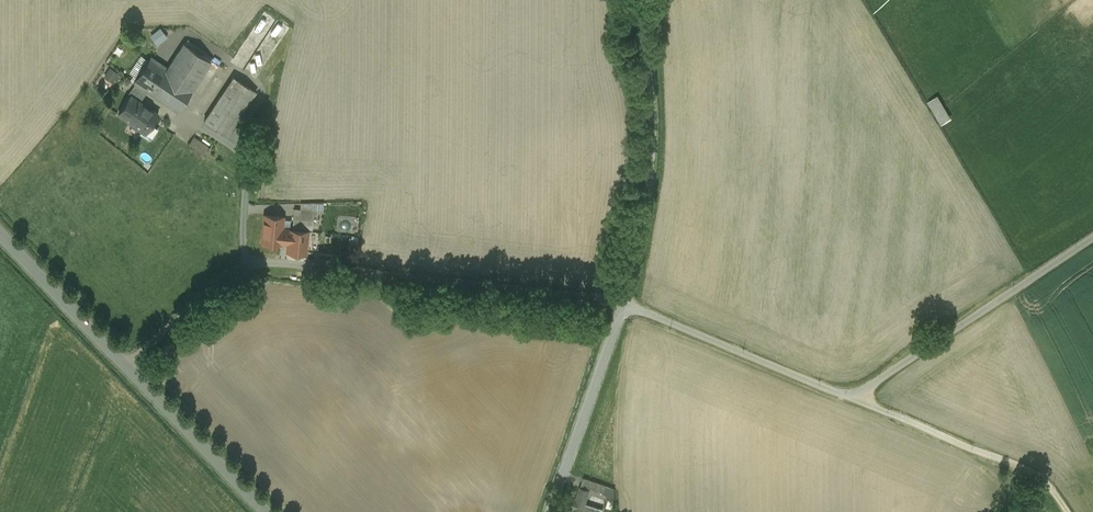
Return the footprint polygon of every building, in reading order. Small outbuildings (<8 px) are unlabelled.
[(158,45),(168,36),(159,27),(149,36),(158,45)] [(182,46),(165,71),(149,60),(133,83),(134,84),(146,92),(175,112),(208,63),(182,46)] [(113,82),(118,72),(108,67),(103,78),(113,82)] [(231,79),(202,122),(224,137),(253,94),(231,79)] [(134,84),(126,95),(128,97),(128,96),(138,103),(146,92),(134,84)] [(937,95),(927,101),(941,124),(951,118),(937,95)] [(128,96),(128,97),(117,114),(129,122),(128,123),(140,131),(146,122),(149,124),(156,115),(138,103),(128,96)] [(205,148),(192,139),(188,146),(201,154),(205,148)] [(324,203),(315,203),(314,210),(323,211),(324,203)] [(300,210),(294,209),(292,227),(312,229),(314,211),(300,210)] [(283,217),(265,215),(262,242),(281,244),(283,217)] [(308,231),(298,230),(289,229),(287,250),(305,252),(308,231)] [(607,486),(584,478),(582,484),(604,492),(607,486)] [(586,503),(588,498),(587,497),(589,490),(581,487),(577,498),(570,496),(567,505),(572,507),(572,508),(573,508),(572,511),(601,511),(602,509),(586,503)]
